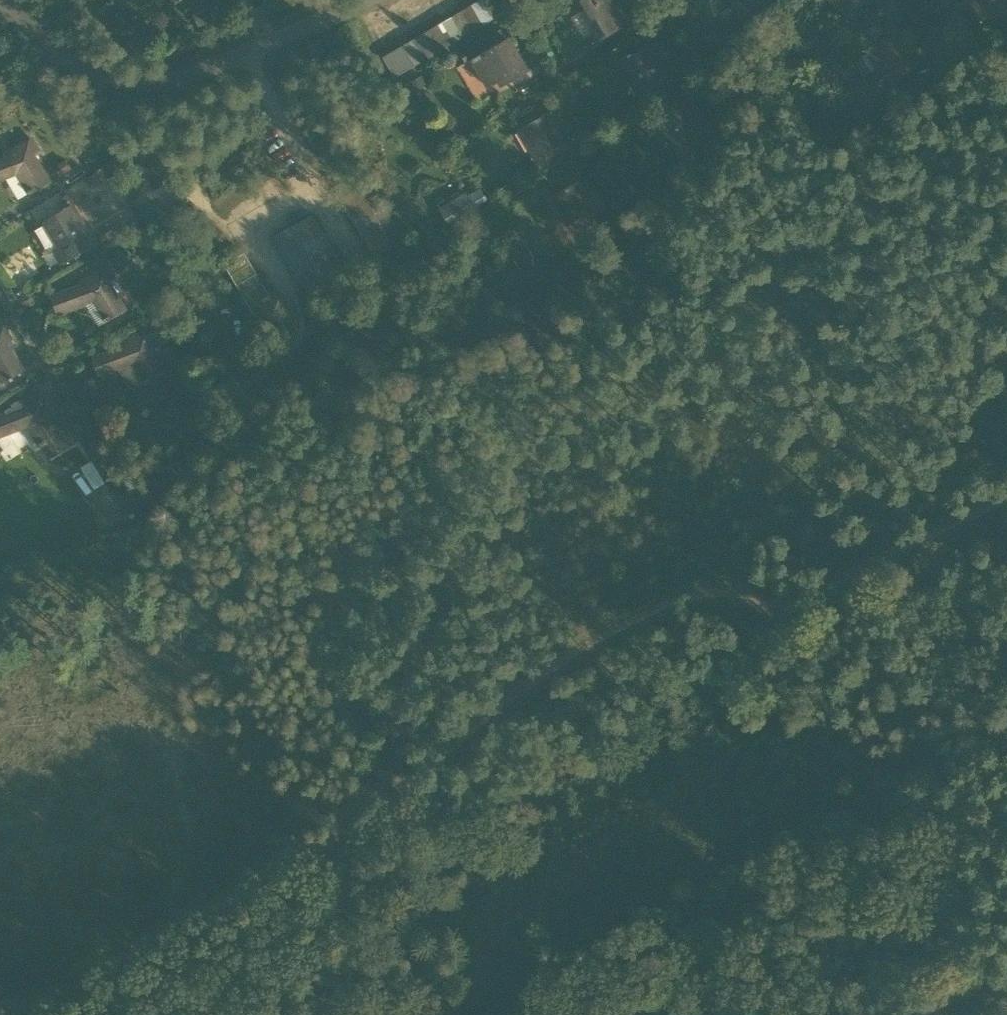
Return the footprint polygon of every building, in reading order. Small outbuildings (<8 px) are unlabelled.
[(482,24),(492,18),(481,0),(479,0),(470,5),(482,24)] [(603,39),(626,25),(612,0),(580,0),(603,39)] [(470,5),(461,11),(451,17),(441,22),(431,28),(421,34),(412,40),(402,45),(392,51),(382,57),(393,77),(403,71),(413,65),(423,59),(433,53),(443,47),(452,42),(462,36),(472,30),(482,24),(470,5)] [(471,58),(488,87),(500,80),(502,85),(525,71),(506,37),(471,58)] [(626,59),(648,97),(670,84),(659,65),(664,62),(653,43),(626,59)] [(662,122),(685,162),(708,149),(692,122),(698,119),(689,106),(662,122)] [(518,129),(538,162),(551,154),(548,150),(566,139),(549,111),(518,129)] [(29,194),(50,181),(33,153),(39,149),(33,139),(11,151),(13,155),(8,158),(0,161),(0,178),(4,177),(17,172),(29,194)] [(18,200),(29,194),(17,172),(4,177),(18,200)] [(552,196),(569,223),(580,216),(583,221),(606,208),(587,175),(552,196)] [(481,185),(437,203),(446,223),(489,205),(481,185)] [(56,242),(66,260),(94,243),(71,205),(43,221),(45,224),(35,230),(45,248),(56,242)] [(311,215),(292,226),(273,238),(278,247),(284,257),(290,267),(296,277),(302,287),(307,297),(327,285),(346,274),(340,264),(334,254),(329,244),(323,234),(317,225),(311,215)] [(280,314),(273,303),(268,293),(262,283),(255,273),(249,263),(243,253),(223,264),(229,275),(235,285),(242,295),(248,305),(253,315),(260,326),(280,314)] [(92,300),(105,321),(126,309),(109,280),(114,277),(108,266),(87,279),(89,282),(84,285),(52,297),(57,312),(84,303),(92,300)] [(98,325),(105,321),(92,300),(84,303),(98,325)] [(2,382),(22,370),(9,349),(15,346),(5,327),(0,330),(0,379),(2,382)] [(133,362),(146,383),(167,371),(150,342),(156,339),(149,328),(128,341),(130,344),(125,347),(93,359),(99,374),(133,362)] [(51,456),(73,443),(65,429),(59,432),(43,405),(49,402),(43,391),(23,403),(22,401),(4,411),(6,415),(0,417),(0,435),(27,424),(40,446),(44,444),(51,456)]
